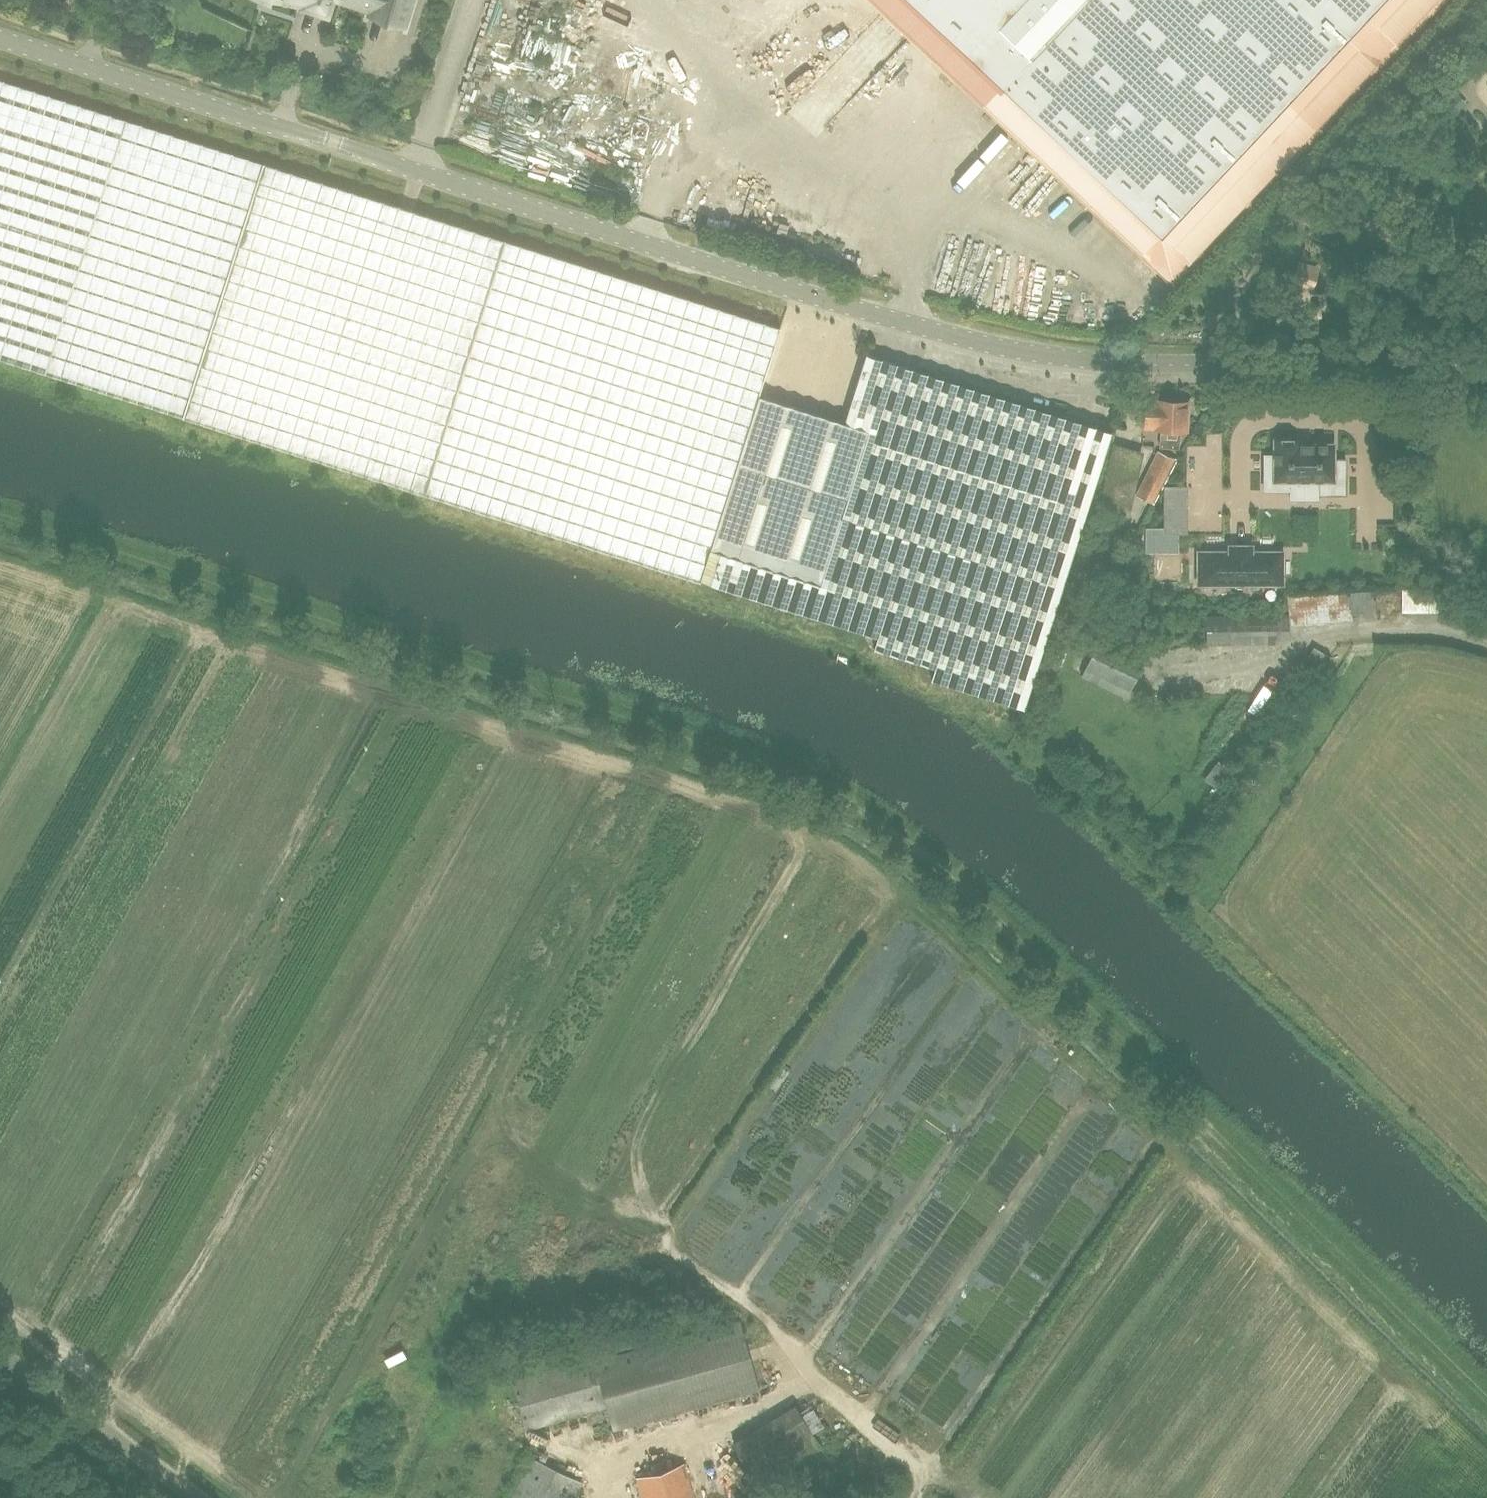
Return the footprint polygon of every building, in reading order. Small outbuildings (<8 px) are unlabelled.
[(284,3),(330,9),(333,0),(285,0),(284,3)] [(371,10),(370,15),(404,26),(412,0),(339,0),(371,10)] [(1174,282),(1438,0),(874,0),(1174,282)] [(175,413),(452,502),(534,249),(414,211),(399,207),(0,80),(0,358),(175,413)] [(775,337),(778,327),(534,249),(452,502),(783,607),(877,637),(874,648),(880,650),(935,667),(931,678),(931,679),(939,682),(949,685),(1023,707),(1111,431),(1109,431),(867,357),(861,355),(840,422),(756,396),(775,337)] [(1291,282),(1311,288),(1318,266),(1298,260),(1291,282)] [(1160,426),(1158,446),(1179,448),(1180,434),(1186,434),(1189,403),(1147,399),(1145,425),(1160,426)] [(1276,440),(1274,440),(1274,442),(1274,455),(1264,455),(1264,490),(1290,490),(1290,498),(1317,499),(1317,494),(1317,480),(1331,480),(1333,480),(1333,479),(1345,479),(1345,459),(1333,459),(1333,446),(1334,446),(1334,444),(1331,444),(1310,444),(1301,444),(1299,444),(1299,442),(1299,440),(1297,440),(1276,440)] [(1097,510),(1128,518),(1143,451),(1112,443),(1097,510)] [(1134,495),(1154,504),(1177,459),(1156,450),(1134,495)] [(1280,552),(1251,552),(1251,546),(1229,546),(1229,552),(1200,552),(1198,552),(1198,554),(1198,582),(1198,584),(1200,584),(1280,584),(1282,584),(1282,582),(1282,554),(1283,554),(1283,552),(1280,552)] [(1404,589),(1404,610),(1449,610),(1449,589),(1404,589)] [(1350,591),(1350,590),(1286,596),(1287,608),(1288,613),(1205,615),(1206,645),(1276,644),(1276,639),(1289,639),(1289,625),(1351,620),(1351,612),(1371,612),(1370,591),(1350,591)] [(1102,632),(1080,676),(1126,697),(1147,654),(1102,632)] [(1323,669),(1328,652),(1313,648),(1308,664),(1323,669)] [(1219,787),(1231,770),(1219,761),(1207,778),(1219,787)] [(526,1430),(571,1417),(607,1407),(613,1431),(760,1390),(741,1321),(586,1364),(585,1358),(511,1379),(526,1430)] [(802,1403),(736,1436),(758,1479),(824,1446),(802,1403)] [(571,1477),(533,1458),(513,1497),(574,1497),(582,1482),(571,1477)] [(637,1479),(643,1497),(694,1497),(683,1464),(637,1479)]
